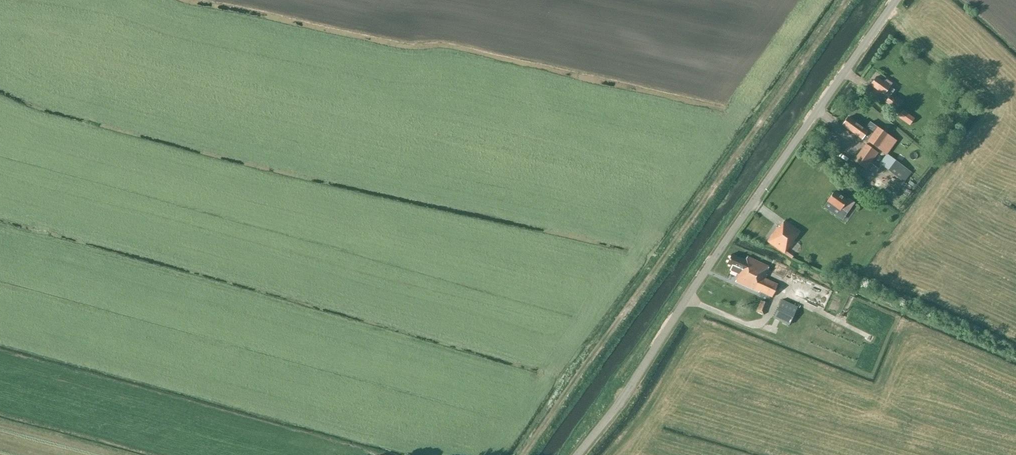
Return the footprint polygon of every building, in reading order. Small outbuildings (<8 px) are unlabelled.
[(885,83),(876,76),(870,85),(888,97),(884,103),(894,110),(899,102),(890,96),(894,90),(893,90),(896,86),(887,80),(885,83)] [(914,119),(902,110),(897,117),(909,126),(914,119)] [(864,129),(848,117),(842,124),(861,138),(867,131),(872,135),(868,141),(877,147),(882,141),(886,134),(877,128),(877,127),(869,122),(864,129)] [(882,141),(877,147),(887,154),(896,141),(886,134),(882,141)] [(877,153),(865,144),(853,160),(866,169),(877,153)] [(848,198),(846,200),(834,191),(827,200),(845,214),(854,203),(848,198)] [(779,226),(778,226),(768,241),(784,253),(799,231),(784,220),(779,226)] [(745,259),(731,253),(726,263),(731,266),(729,270),(739,274),(735,281),(771,297),(777,284),(765,278),(767,275),(765,274),(768,266),(746,256),(745,259)] [(752,297),(747,308),(763,315),(768,304),(752,297)] [(789,326),(798,306),(781,298),(771,319),(774,320),(789,326)]
